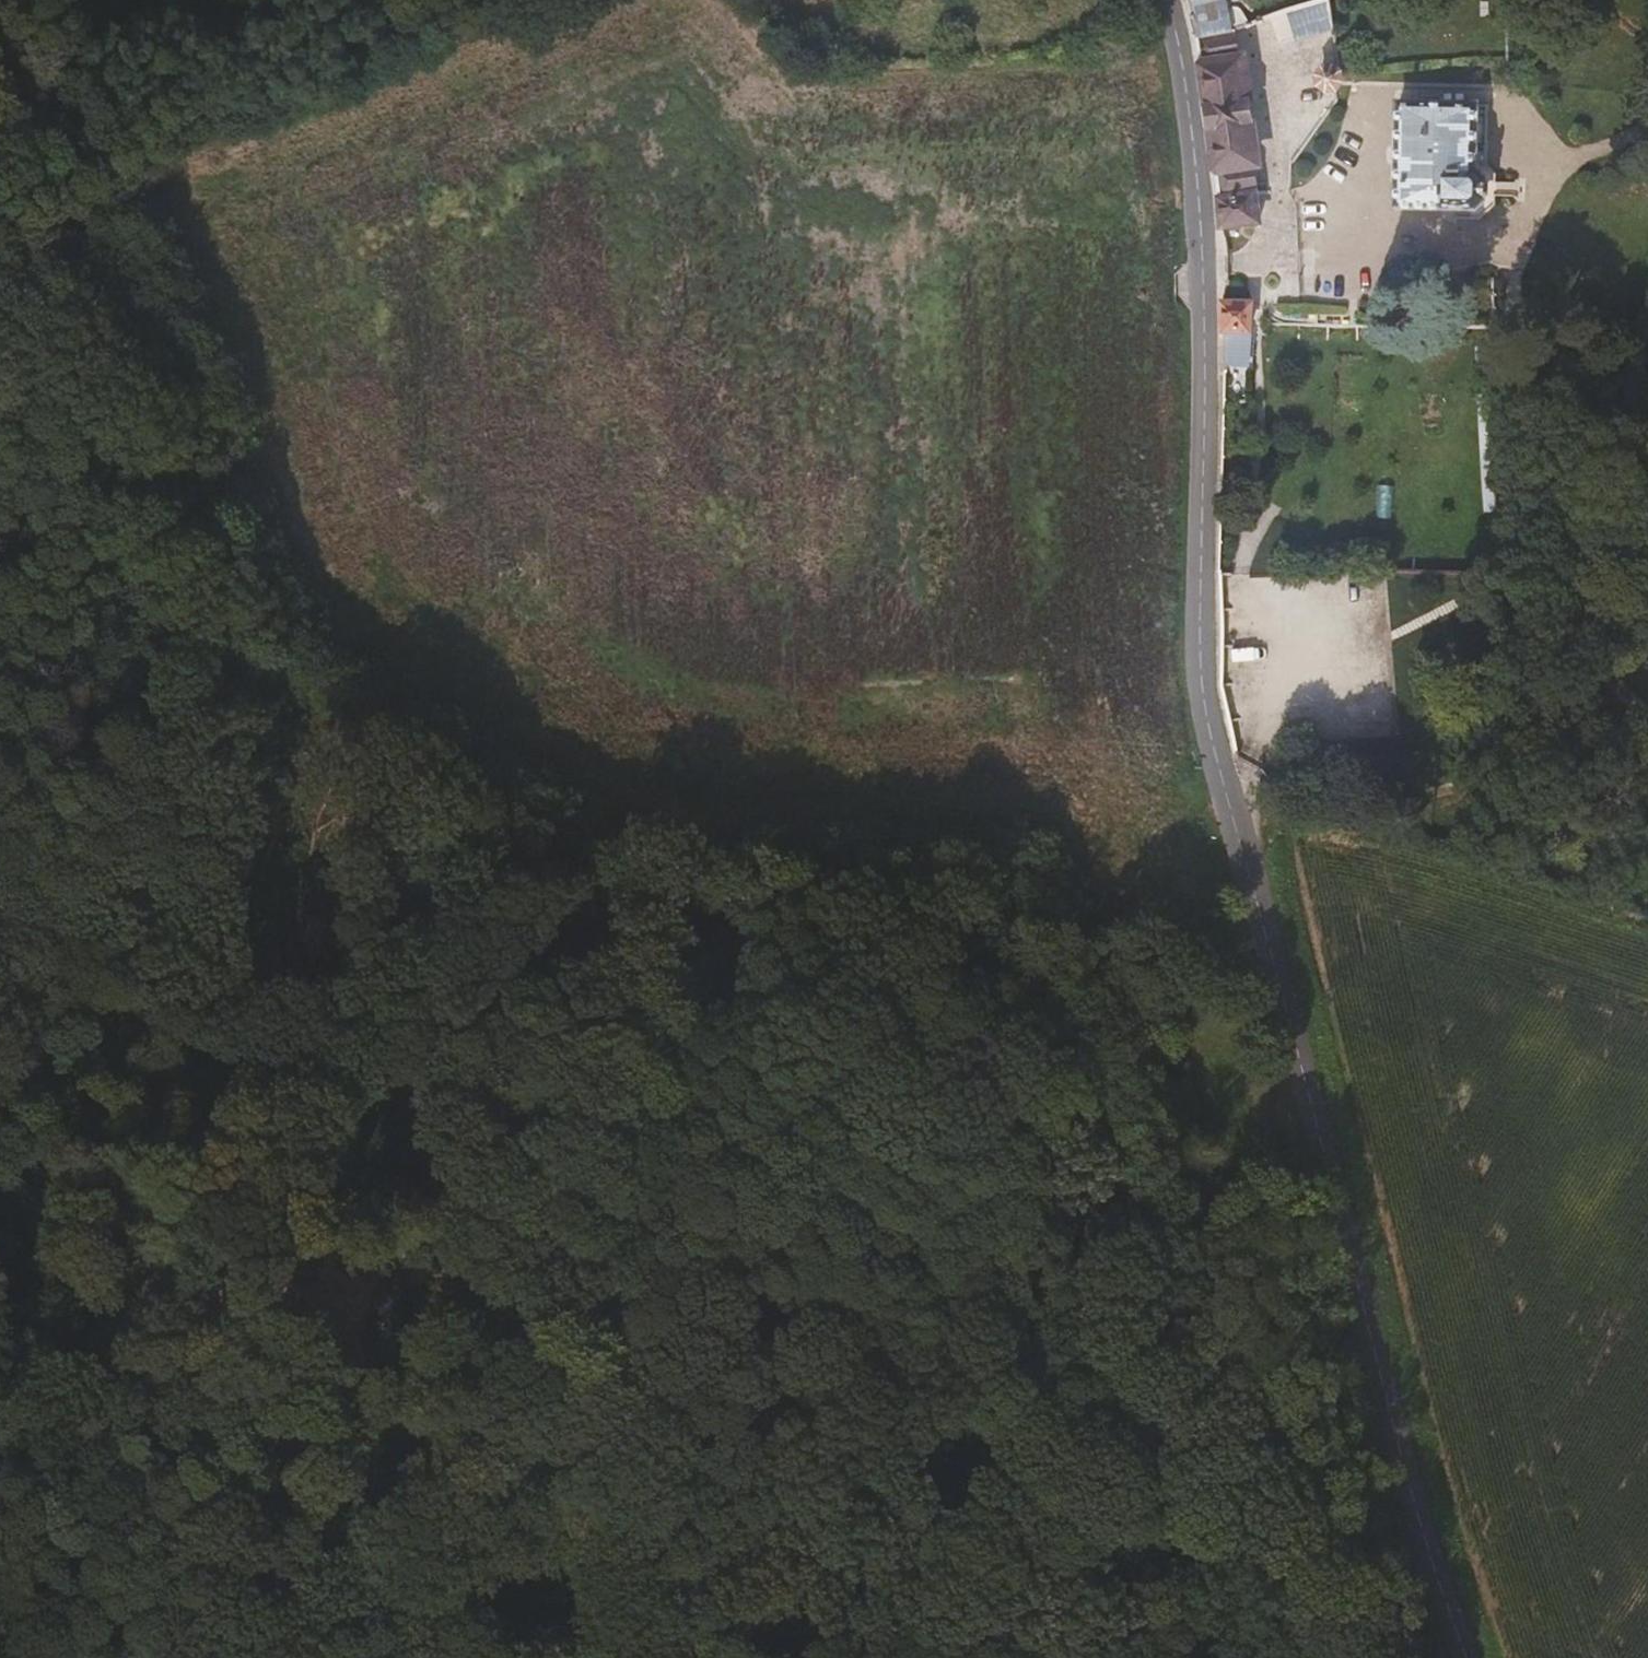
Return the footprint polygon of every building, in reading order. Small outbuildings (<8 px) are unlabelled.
[(1336,33),(1331,3),(1325,6),(1270,20),(1285,54),(1325,45),(1323,36),(1336,33)] [(1232,30),(1228,7),(1191,15),(1197,40),(1232,30)] [(1259,167),(1242,62),(1237,62),(1232,30),(1197,40),(1220,188),(1222,230),(1261,226),(1258,197),(1253,168),(1259,167)] [(1342,84),(1343,80),(1342,76),(1335,70),(1332,70),(1328,71),(1323,74),(1321,80),(1322,87),(1323,89),(1328,92),(1335,92),(1338,90),(1342,84)] [(1489,165),(1490,107),(1400,106),(1399,209),(1457,210),(1457,221),(1484,222),(1497,208),(1498,176),(1489,165)] [(1253,334),(1253,304),(1225,303),(1226,334),(1253,334)]
